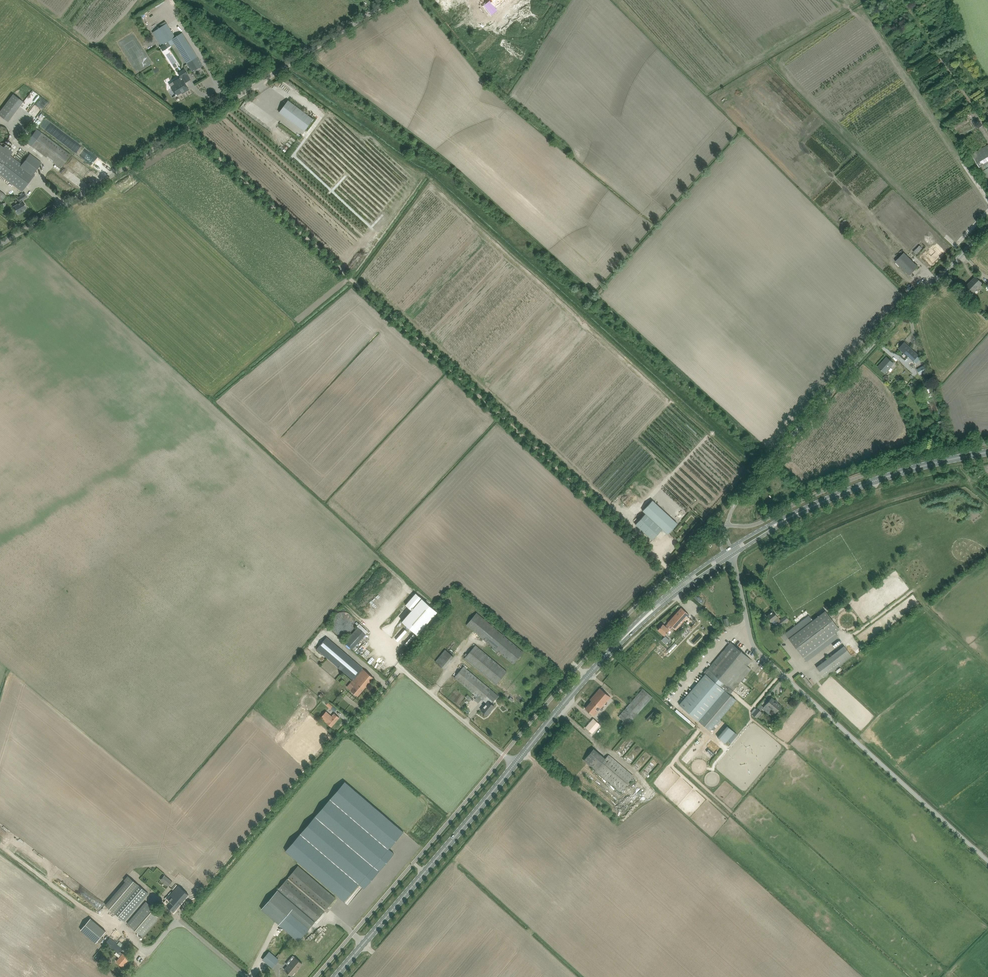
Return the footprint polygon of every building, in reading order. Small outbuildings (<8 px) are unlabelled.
[(484,5),(492,15),(498,10),(496,7),(504,0),(493,0),(491,2),(490,0),(484,5)] [(197,57),(182,33),(176,37),(167,23),(152,32),(161,46),(168,42),(170,46),(175,44),(187,64),(189,62),(194,71),(201,66),(196,58),(197,57)] [(188,74),(185,69),(178,73),(182,78),(188,74)] [(172,88),(174,91),(177,95),(184,91),(185,92),(189,89),(183,79),(179,81),(180,83),(172,88)] [(29,110),(40,95),(33,90),(22,104),(29,110)] [(12,91),(0,109),(0,115),(9,121),(24,99),(12,91)] [(279,112),(283,115),(304,131),(313,119),(288,100),(279,112)] [(71,145),(73,142),(44,119),(40,125),(59,140),(60,139),(67,144),(68,143),(71,145)] [(0,140),(3,140),(5,139),(7,137),(9,135),(9,132),(9,129),(7,127),(5,125),(3,124),(0,124),(0,125),(0,140)] [(27,142),(60,168),(70,155),(37,129),(27,142)] [(979,167),(987,162),(987,144),(972,154),(979,167)] [(39,166),(40,165),(40,164),(40,163),(40,162),(39,162),(39,161),(38,160),(30,154),(23,163),(0,146),(0,175),(22,191),(36,173),(35,172),(39,166)] [(101,171),(105,164),(97,159),(93,166),(101,171)] [(55,174),(50,180),(62,191),(67,185),(55,174)] [(20,203),(13,207),(18,214),(23,211),(22,211),(27,208),(22,200),(27,197),(25,194),(17,198),(20,203)] [(928,252),(925,255),(933,263),(940,255),(939,254),(941,251),(935,246),(932,249),(935,251),(931,255),(928,252)] [(895,261),(910,275),(918,267),(904,252),(895,261)] [(976,277),(966,287),(972,293),(982,283),(976,277)] [(918,355),(912,349),(904,342),(899,348),(902,351),(903,350),(914,360),(918,355)] [(878,367),(885,373),(894,363),(887,357),(878,367)] [(919,368),(917,369),(918,372),(920,375),(928,370),(925,365),(919,368)] [(646,513),(635,524),(652,540),(662,529),(668,534),(678,524),(652,500),(643,511),(646,513)] [(406,605),(407,605),(412,610),(402,621),(417,634),(437,612),(416,593),(406,605)] [(658,629),(662,633),(664,635),(671,627),(673,629),(674,628),(675,629),(689,614),(681,608),(668,623),(665,626),(663,624),(658,629)] [(789,638),(791,642),(803,657),(807,654),(809,657),(837,635),(835,632),(839,629),(825,610),(811,621),(805,613),(803,614),(804,616),(798,620),(797,619),(795,620),(799,625),(798,626),(800,630),(789,638)] [(777,623),(779,626),(784,622),(784,623),(789,620),(786,616),(781,619),(780,620),(773,611),(767,616),(771,622),(774,619),(777,623)] [(331,625),(331,627),(332,630),(334,632),(335,634),(338,635),(340,636),(343,636),(345,636),(348,635),(350,634),(352,632),(353,630),(354,628),(355,625),(355,623),(355,620),(354,618),(352,616),(350,614),(348,613),(346,612),(343,612),(341,612),(338,613),(336,614),(334,615),(332,618),(331,620),(331,622),(331,625)] [(466,624),(514,664),(523,652),(476,613),(466,624)] [(357,626),(366,634),(368,632),(359,624),(357,626)] [(344,642),(352,649),(366,634),(358,627),(344,642)] [(662,640),(666,644),(670,640),(665,636),(662,640)] [(317,649),(353,680),(350,683),(354,686),(350,690),(358,696),(374,677),(326,637),(317,649)] [(679,704),(710,731),(736,700),(730,694),(751,669),(747,666),(752,660),(731,642),(708,669),(707,668),(704,672),(705,673),(679,704)] [(464,658),(496,685),(507,672),(475,645),(464,658)] [(816,667),(824,677),(852,656),(844,646),(816,667)] [(454,657),(445,650),(442,653),(451,660),(454,657)] [(382,666),(377,663),(381,658),(377,654),(371,662),(384,672),(391,663),(387,660),(382,666)] [(487,703),(481,710),(487,715),(495,706),(491,703),(493,701),(498,696),(463,667),(454,677),(482,701),(483,700),(487,703)] [(592,701),(585,708),(592,715),(596,710),(598,712),(600,709),(601,711),(603,709),(601,708),(610,697),(600,688),(590,700),(592,701)] [(621,723),(626,727),(652,697),(643,689),(619,716),(624,721),(621,723)] [(767,708),(770,711),(771,709),(775,713),(778,710),(781,706),(771,697),(765,704),(768,707),(767,708)] [(320,704),(311,713),(313,715),(322,706),(320,704)] [(752,714),(757,718),(762,712),(757,708),(752,714)] [(677,709),(676,711),(685,719),(686,717),(677,709)] [(321,718),(331,727),(339,717),(335,713),(332,716),(326,711),(321,718)] [(743,713),(738,718),(743,723),(747,718),(743,713)] [(586,728),(592,733),(600,724),(594,719),(586,728)] [(710,731),(712,733),(722,721),(720,720),(710,731)] [(727,732),(723,729),(721,732),(729,739),(734,732),(730,728),(727,732)] [(720,733),(717,737),(725,743),(726,743),(728,740),(720,733)] [(593,749),(584,760),(620,791),(633,776),(608,755),(605,759),(593,749)] [(345,781),(285,851),(339,897),(344,901),(359,884),(360,885),(363,888),(364,888),(394,853),(389,849),(403,832),(345,781)] [(315,922),(323,912),(324,913),(325,912),(324,911),(336,898),(298,866),(261,909),(299,941),(310,928),(309,928),(315,922)] [(177,880),(184,870),(180,867),(173,877),(177,880)] [(161,880),(169,886),(172,882),(165,875),(161,880)] [(148,893),(128,876),(124,880),(126,882),(106,905),(124,921),(148,893)] [(178,885),(163,902),(167,905),(174,911),(189,894),(178,885)] [(127,923),(143,937),(162,915),(146,902),(127,923)] [(82,930),(97,943),(107,931),(92,918),(82,930)] [(116,961),(119,963),(123,966),(129,959),(123,953),(123,954),(120,952),(123,949),(110,938),(106,942),(121,955),(116,961)] [(274,960),(276,957),(269,952),(263,959),(269,965),(267,963),(269,961),(274,965),(277,962),(274,960)] [(285,970),(291,975),(296,970),(297,970),(302,964),(295,957),(285,970)]
